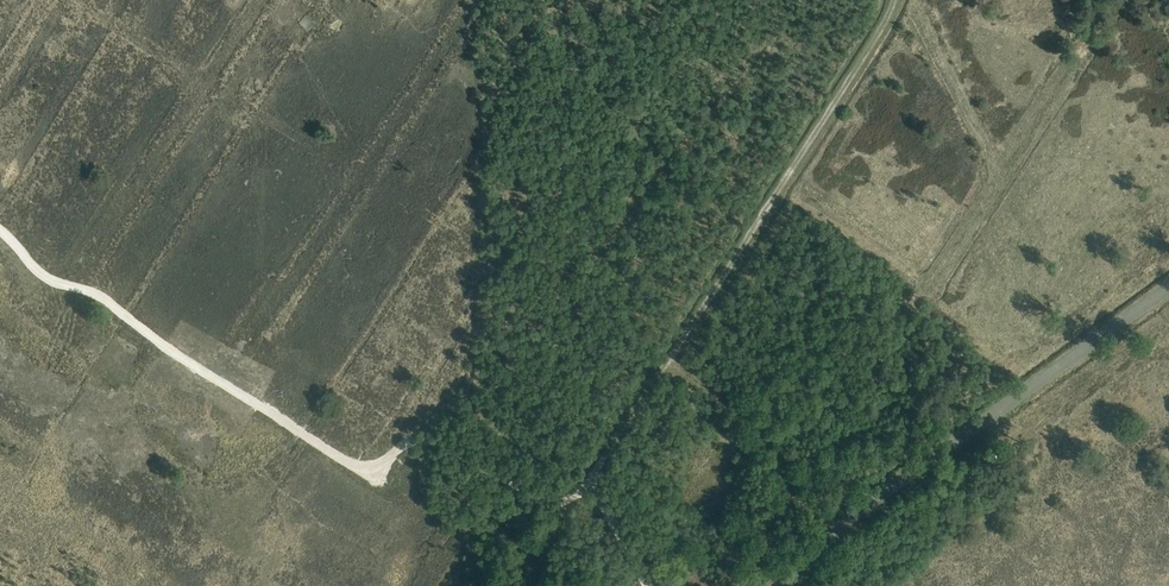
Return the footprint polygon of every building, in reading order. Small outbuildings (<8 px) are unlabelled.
[(309,15),(303,23),(311,28),(316,21),(309,15)]
